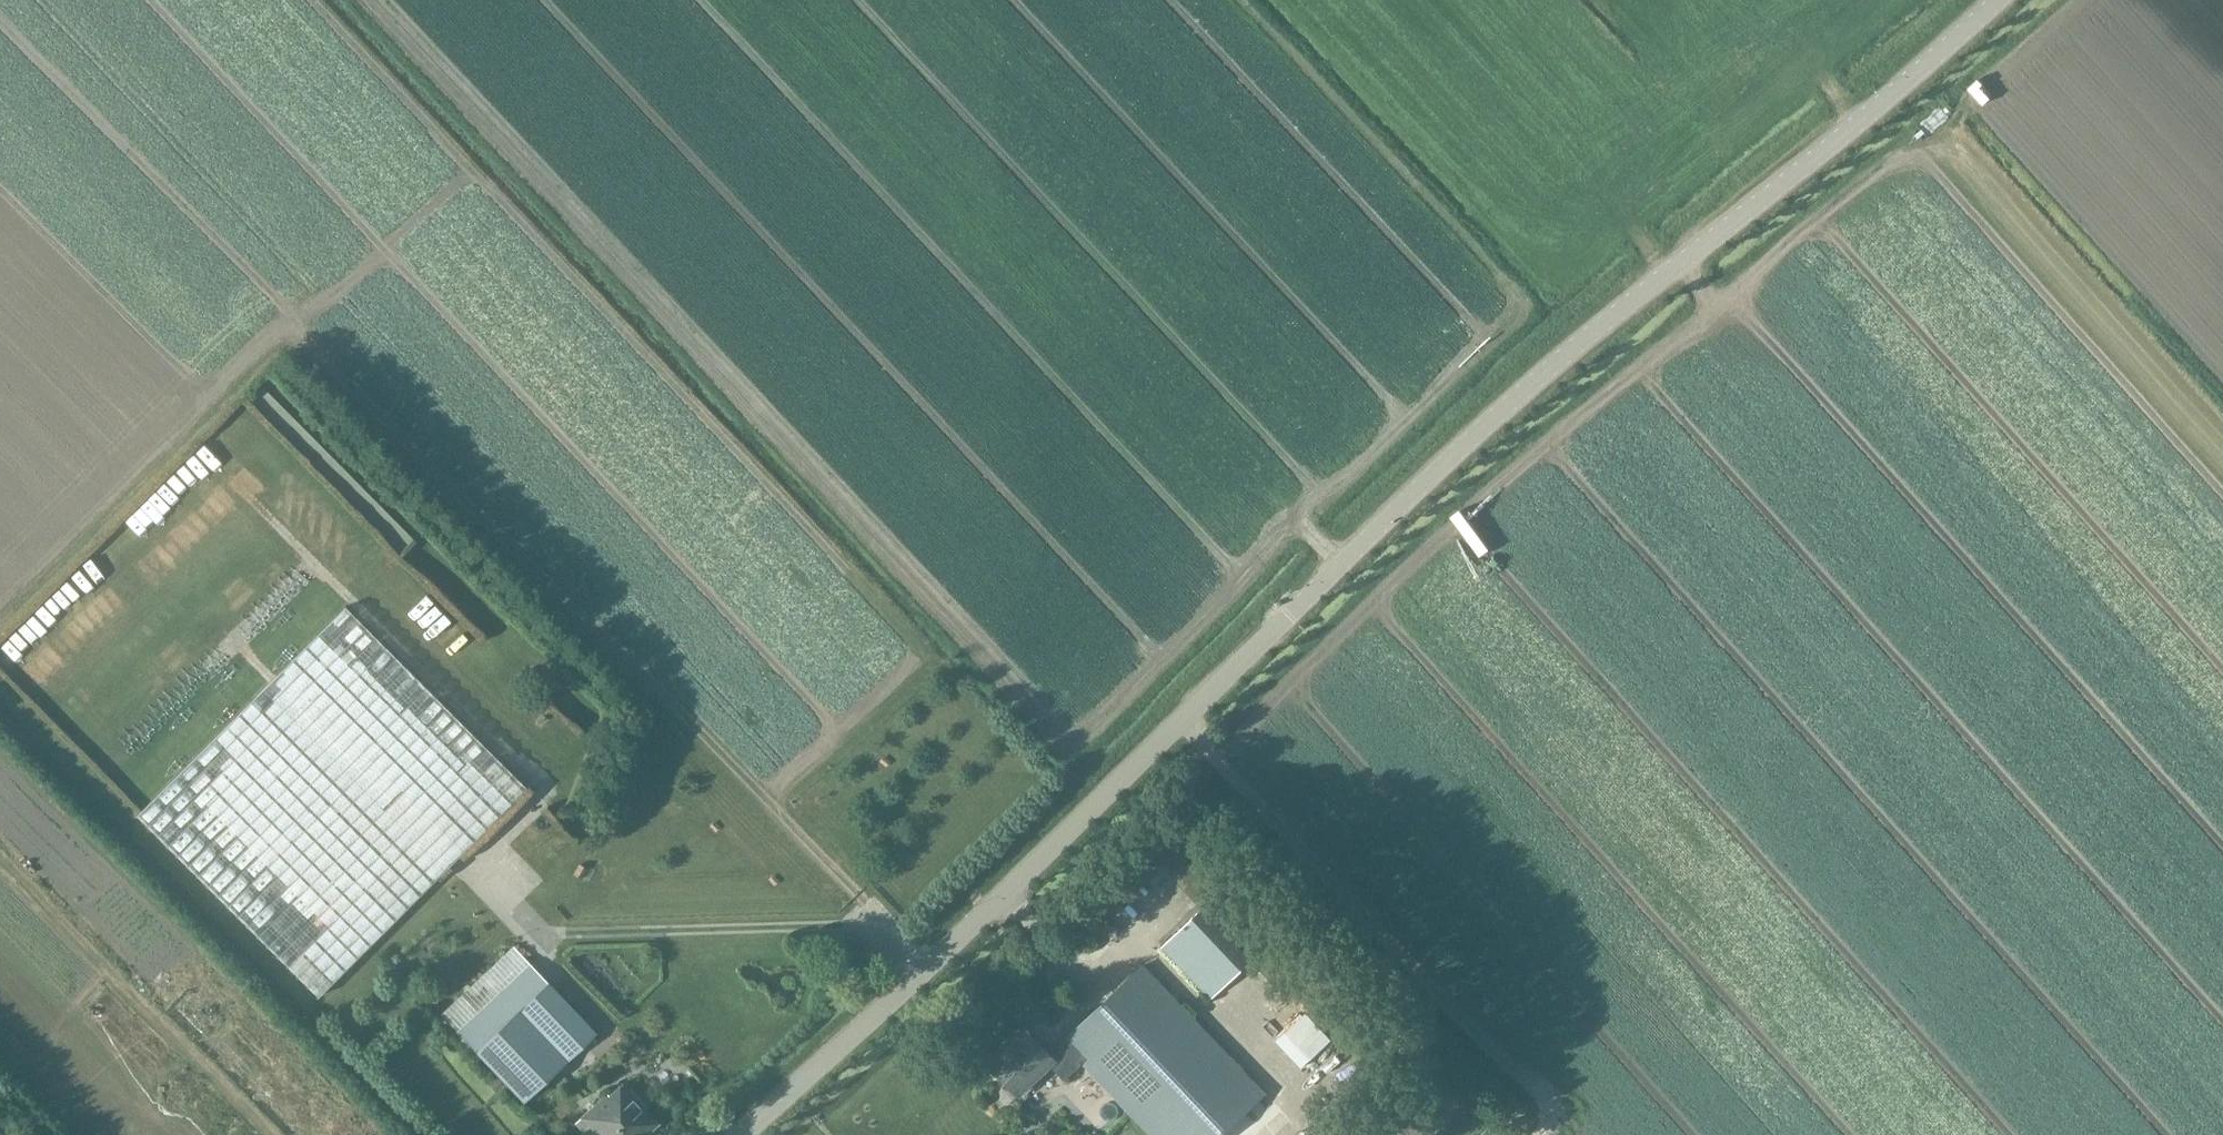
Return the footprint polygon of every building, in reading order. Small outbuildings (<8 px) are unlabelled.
[(73,426),(62,436),(75,450),(85,440),(73,426)] [(38,485),(47,476),(34,463),(25,473),(38,485)] [(13,510),(22,499),(6,486),(0,494),(0,500),(13,510)] [(184,616),(197,609),(191,596),(177,602),(184,616)] [(430,596),(411,616),(488,686),(508,664),(488,646),(487,648),(430,596)] [(318,1000),(527,792),(342,607),(134,816),(318,1000)] [(233,666),(225,675),(244,691),(252,681),(233,666)] [(505,709),(524,691),(517,683),(498,701),(505,709)] [(216,719),(224,710),(205,694),(197,704),(216,719)] [(1228,1009),(1243,993),(1229,981),(1250,961),(1201,909),(1162,946),(1211,998),(1215,994),(1228,1009)] [(525,1102),(598,1034),(549,982),(513,947),(442,1014),(476,1051),(525,1102)] [(1265,1094),(1143,965),(1062,1041),(1063,1042),(1050,1054),(1027,1029),(1011,1044),(1015,1048),(994,1068),(1018,1094),(1050,1064),(1064,1080),(1083,1062),(1151,1134),(1222,1134),(1265,1094)] [(1311,1058),(1332,1036),(1304,1010),(1283,1031),(1311,1058)] [(586,1134),(594,1134),(596,1133),(598,1134),(647,1134),(659,1124),(623,1084),(610,1096),(608,1094),(576,1123),(586,1134)] [(1320,1132),(1322,1134),(1335,1134),(1329,1126),(1320,1132)]
